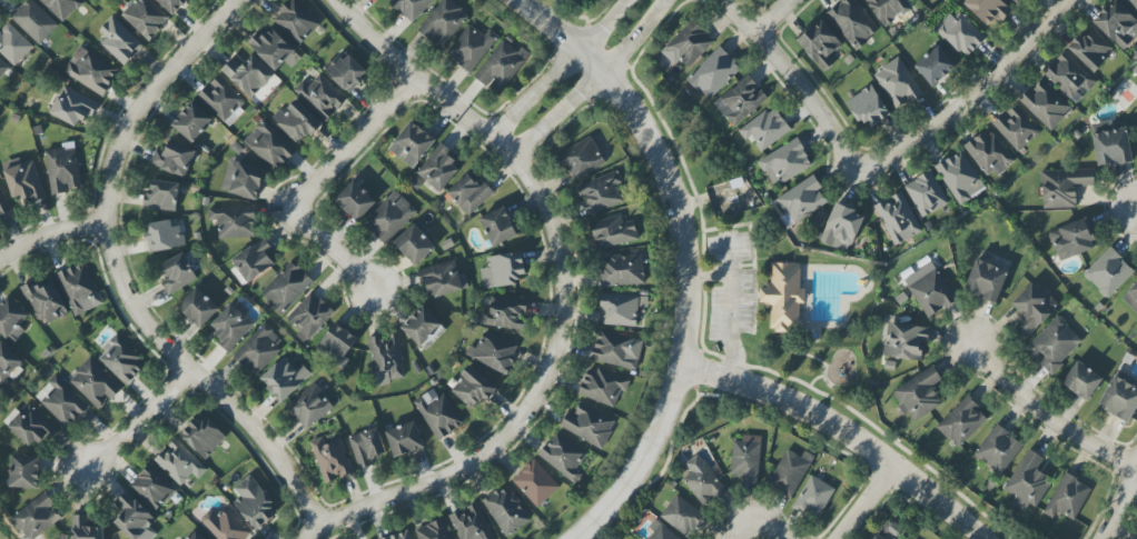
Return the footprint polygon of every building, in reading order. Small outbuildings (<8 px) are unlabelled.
[(32,0),(27,0),(10,18),(40,46),(59,25),(32,0)] [(83,3),(79,0),(39,0),(63,23),(83,3)] [(150,0),(136,0),(121,16),(149,42),(170,19),(150,0)] [(171,15),(188,0),(157,0),(171,15)] [(300,46),(321,24),(297,0),(291,0),(272,20),(300,46)] [(410,24),(436,0),(389,0),(389,1),(410,24)] [(470,16),(450,0),(443,0),(417,30),(429,40),(431,38),(443,48),(470,16)] [(853,50),(879,33),(857,0),(846,0),(828,12),(853,50)] [(904,0),(866,0),(882,28),(911,12),(904,0)] [(1001,0),(967,0),(964,4),(987,26),(997,16),(1002,22),(1012,11),(1001,0)] [(1123,51),(1136,36),(1136,21),(1114,0),(1113,0),(1093,22),(1123,51)] [(1136,14),(1136,0),(1122,0),(1136,14)] [(964,59),(986,39),(957,9),(936,29),(964,59)] [(107,38),(101,45),(125,66),(144,46),(112,16),(99,31),(107,38)] [(829,58),(844,45),(821,20),(797,42),(825,72),(834,63),(829,58)] [(681,60),(690,69),(714,42),(692,21),(662,53),(675,66),(681,60)] [(7,22),(0,30),(0,53),(15,67),(34,46),(7,22)] [(485,36),(470,24),(446,54),(471,73),(499,37),(490,29),(485,36)] [(247,43),(274,72),(295,53),(273,28),(262,37),(258,33),(247,43)] [(1067,49),(1093,73),(1115,49),(1094,30),(1085,40),(1080,35),(1067,49)] [(474,77),(487,87),(490,83),(502,92),(530,56),(505,37),(474,77)] [(119,70),(79,46),(64,73),(103,96),(119,70)] [(957,69),(940,46),(914,65),(931,88),(957,69)] [(741,72),(723,48),(686,75),(704,100),(741,72)] [(348,94),(369,74),(346,51),(325,70),(348,94)] [(1085,94),(1086,95),(1098,82),(1064,51),(1043,75),(1076,105),(1085,94)] [(221,70),(249,100),(273,78),(253,56),(241,66),(234,58),(221,70)] [(874,74),(896,110),(923,94),(900,57),(874,74)] [(9,70),(0,61),(0,79),(9,70)] [(347,101),(321,73),(308,86),(303,81),(294,90),(325,122),(347,101)] [(197,97),(226,124),(246,102),(218,75),(197,97)] [(730,126),(768,103),(751,76),(714,100),(730,126)] [(1018,100),(1051,130),(1072,108),(1042,81),(1032,92),(1029,89),(1018,100)] [(871,127),(891,116),(873,85),(846,101),(860,125),(867,121),(871,127)] [(50,114),(78,128),(86,114),(93,117),(99,104),(64,86),(50,114)] [(273,120),(300,145),(321,122),(294,98),(273,120)] [(193,143),(213,120),(193,101),(172,125),(193,143)] [(992,124),(1018,153),(1041,132),(1016,105),(1006,113),(1005,112),(992,124)] [(738,130),(745,141),(751,136),(762,151),(789,133),(772,107),(738,130)] [(298,151),(264,119),(243,141),(277,173),(298,151)] [(390,153),(417,169),(435,137),(408,121),(390,153)] [(1092,135),(1099,169),(1133,162),(1126,127),(1092,135)] [(988,180),(1013,163),(989,128),(965,145),(988,180)] [(575,182),(607,163),(591,136),(558,156),(575,182)] [(813,168),(800,139),(758,159),(772,187),(813,168)] [(156,150),(150,164),(185,179),(196,150),(171,140),(165,153),(156,150)] [(417,175),(442,193),(459,169),(450,163),(456,154),(439,143),(417,175)] [(45,152),(52,195),(82,190),(75,147),(45,152)] [(935,167),(960,206),(986,189),(962,150),(935,167)] [(4,171),(14,199),(21,196),(24,204),(46,196),(33,160),(4,171)] [(257,200),(265,169),(229,160),(221,191),(257,200)] [(1077,208),(1076,187),(1095,186),(1094,170),(1041,171),(1042,209),(1077,208)] [(587,216),(622,203),(616,186),(623,184),(619,171),(576,187),(587,216)] [(922,218),(949,203),(931,171),(904,186),(922,218)] [(448,195),(471,216),(495,190),(481,178),(477,183),(467,174),(448,195)] [(830,204),(815,176),(777,197),(791,225),(830,204)] [(376,203),(355,180),(335,199),(357,222),(376,203)] [(178,211),(179,182),(152,181),(152,194),(144,194),(144,210),(178,211)] [(11,211),(0,187),(0,216),(11,211)] [(417,211),(395,190),(363,224),(385,244),(417,211)] [(894,246),(922,233),(902,192),(874,206),(894,246)] [(864,214),(835,204),(820,243),(850,253),(864,214)] [(494,247),(518,236),(504,206),(480,217),(494,247)] [(219,239),(255,237),(254,207),(208,209),(209,221),(219,220),(219,239)] [(597,250),(639,240),(634,221),(622,223),(620,215),(590,222),(597,250)] [(1097,250),(1089,219),(1050,229),(1058,260),(1097,250)] [(414,267),(436,250),(425,234),(430,230),(422,220),(394,241),(414,267)] [(145,224),(149,252),(185,247),(182,226),(172,228),(171,221),(145,224)] [(232,258),(247,282),(275,266),(268,255),(274,251),(267,238),(232,258)] [(1135,271),(1110,247),(1082,276),(1108,299),(1135,271)] [(481,269),(483,290),(519,285),(518,276),(525,275),(522,252),(487,257),(488,268),(481,269)] [(163,261),(169,279),(162,282),(166,293),(196,282),(186,253),(163,261)] [(601,288),(644,284),(641,254),(597,258),(601,288)] [(997,303),(1009,271),(976,259),(964,291),(997,303)] [(419,270),(426,292),(433,290),(435,298),(469,289),(465,274),(460,276),(455,260),(419,270)] [(262,292),(269,300),(266,303),(279,317),(315,283),(295,261),(262,292)] [(72,316),(102,306),(87,262),(57,272),(72,316)] [(957,300),(931,262),(903,281),(929,319),(957,300)] [(778,268),(801,268),(804,332),(781,333),(778,268)] [(23,287),(44,327),(69,314),(51,279),(36,286),(33,281),(23,287)] [(1025,317),(1014,328),(1027,339),(1058,307),(1032,282),(1011,305),(1025,317)] [(1121,297),(1136,315),(1136,283),(1121,297)] [(220,309),(196,287),(177,308),(201,330),(220,309)] [(335,314),(313,292),(285,319),(306,341),(335,314)] [(600,326),(641,327),(641,307),(648,307),(648,295),(600,295),(600,326)] [(20,325),(29,316),(9,297),(0,306),(0,333),(13,345),(26,331),(20,325)] [(480,328),(525,329),(526,301),(491,300),(490,312),(481,311),(480,328)] [(230,350),(255,325),(232,303),(208,329),(230,350)] [(444,328),(424,306),(401,327),(421,349),(444,328)] [(1084,342),(1058,316),(1025,350),(1037,362),(1037,361),(1051,375),(1084,342)] [(344,368),(350,360),(345,357),(359,337),(336,321),(316,350),(344,368)] [(285,343),(264,323),(233,356),(254,376),(285,343)] [(928,343),(930,328),(893,323),(890,345),(885,344),(883,356),(920,361),(923,343),(928,343)] [(592,361),(637,370),(643,340),(598,330),(592,361)] [(469,346),(465,357),(507,375),(519,347),(484,332),(476,349),(469,346)] [(404,379),(399,334),(386,336),(369,337),(373,380),(390,378),(390,380),(404,379)] [(116,335),(96,358),(127,386),(147,364),(116,335)] [(0,341),(0,383),(2,385),(24,362),(0,341)] [(312,375),(303,365),(297,370),(284,357),(259,380),(281,403),(312,375)] [(123,389),(90,358),(69,381),(99,409),(110,398),(112,400),(123,389)] [(1104,378),(1077,361),(1062,384),(1088,402),(1104,378)] [(450,389),(472,410),(480,402),(484,405),(497,390),(471,366),(450,389)] [(943,404),(932,387),(942,381),(934,367),(892,391),(911,423),(943,404)] [(614,408),(620,390),(626,392),(630,380),(597,369),(596,373),(587,370),(578,396),(614,408)] [(49,393),(41,401),(66,429),(89,408),(58,374),(43,387),(49,393)] [(1136,408),(1136,388),(1115,375),(1098,405),(1128,423),(1136,408)] [(306,432),(334,407),(314,383),(286,408),(306,432)] [(444,392),(438,396),(434,389),(413,402),(437,441),(464,425),(444,392)] [(989,419),(968,397),(936,426),(958,449),(989,419)] [(33,450),(55,427),(29,403),(8,426),(33,450)] [(560,428),(604,449),(617,420),(580,403),(574,415),(567,412),(560,428)] [(227,437),(208,419),(202,425),(196,419),(180,435),(206,459),(227,437)] [(385,432),(395,459),(425,448),(415,421),(385,432)] [(1004,475),(1024,443),(994,425),(974,458),(1004,475)] [(348,437),(359,470),(373,466),(371,459),(386,454),(378,428),(348,437)] [(582,475),(575,469),(587,455),(558,431),(539,455),(575,484),(582,475)] [(742,482),(759,483),(761,436),(742,435),(742,441),(732,441),(731,475),(742,476),(742,482)] [(197,480),(207,471),(177,438),(154,459),(180,487),(193,475),(197,480)] [(324,484),(338,480),(338,478),(353,474),(343,439),(324,444),(322,438),(312,441),(324,484)] [(1036,508),(1053,479),(1036,470),(1043,458),(1028,449),(1004,490),(1015,497),(1011,505),(1024,513),(1029,504),(1036,508)] [(805,451),(801,459),(786,450),(767,485),(791,499),(815,457),(805,451)] [(692,472),(683,479),(704,508),(726,491),(698,454),(685,464),(692,472)] [(11,489),(40,488),(39,456),(11,457),(11,489)] [(512,482),(538,508),(560,486),(534,460),(512,482)] [(178,490),(151,464),(129,486),(156,512),(178,490)] [(1092,488),(1065,473),(1043,514),(1053,519),(1057,512),(1074,521),(1092,488)] [(241,497),(233,504),(258,530),(274,516),(268,510),(275,503),(250,475),(234,489),(241,497)] [(817,521),(835,489),(811,475),(793,508),(817,521)] [(530,522),(509,485),(483,500),(504,537),(530,522)] [(157,535),(150,527),(157,520),(127,491),(116,503),(125,512),(114,523),(131,538),(153,538),(157,535)] [(64,517),(44,492),(10,519),(26,538),(36,538),(64,517)] [(660,517),(687,537),(693,529),(699,533),(709,519),(677,494),(660,517)] [(461,538),(493,538),(479,504),(451,515),(461,538)] [(227,507),(216,517),(210,511),(199,522),(215,538),(246,538),(252,533),(227,507)] [(104,528),(87,528),(87,515),(72,515),(73,538),(104,538),(104,528)] [(888,518),(874,538),(899,538),(891,534),(897,524),(888,518)] [(443,519),(414,530),(418,538),(451,538),(443,519)] [(654,520),(648,528),(653,532),(648,538),(681,538),(654,520)] [(195,529),(186,538),(205,538),(195,529)] [(408,530),(384,538),(411,538),(408,530)]
